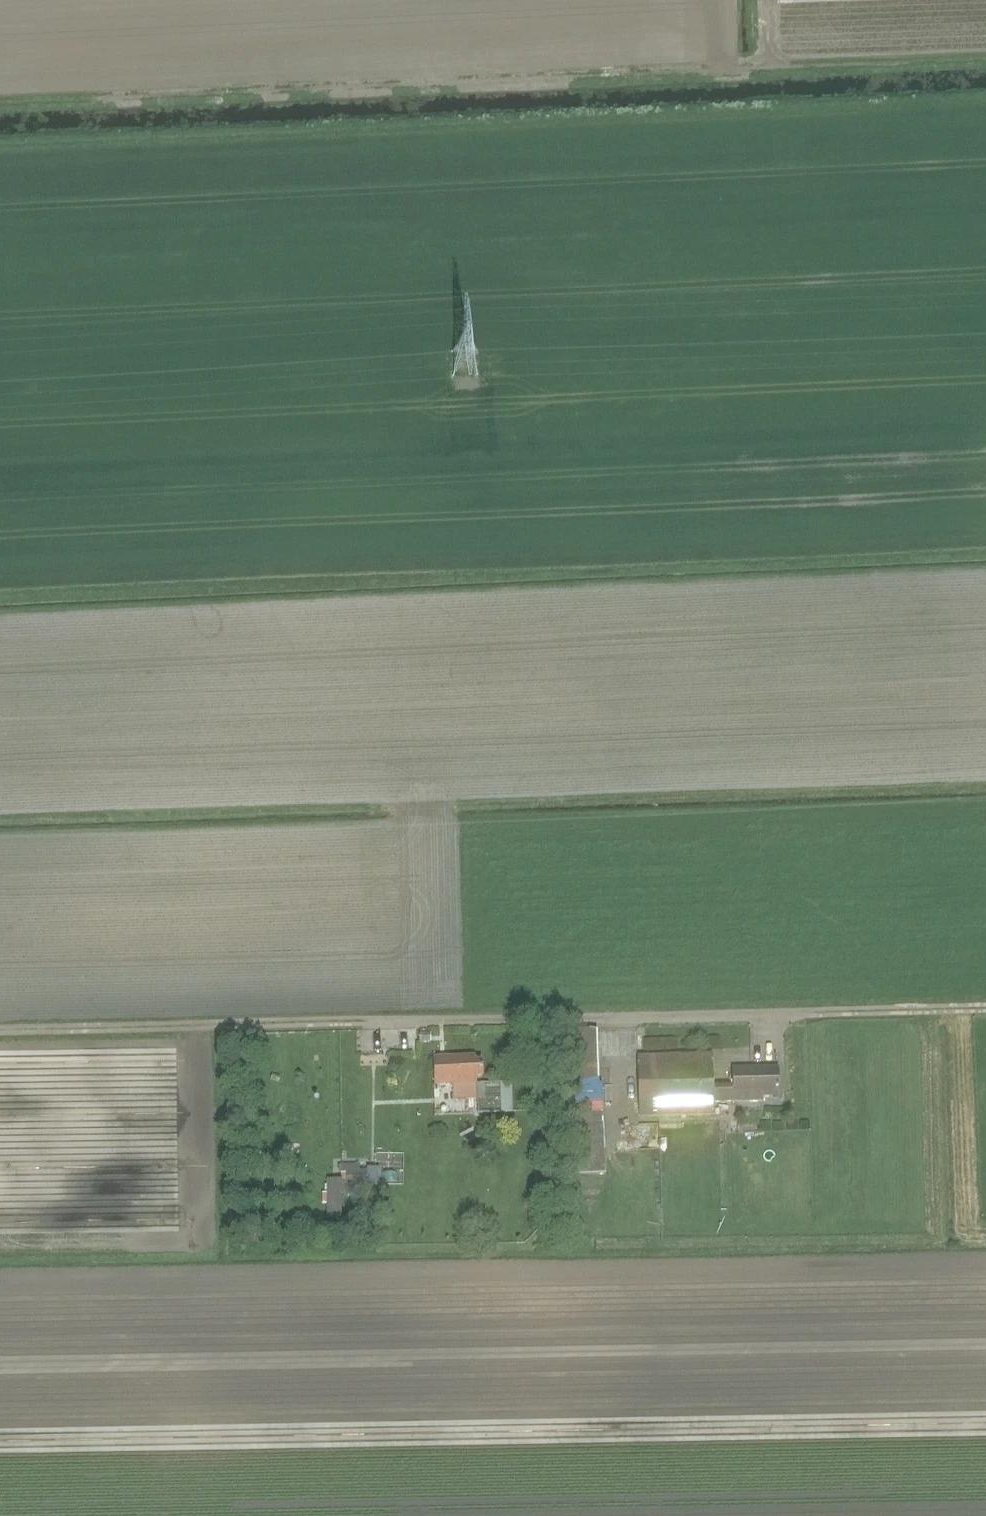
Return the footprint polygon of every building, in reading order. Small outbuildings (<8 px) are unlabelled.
[(596,1031),(572,1032),(577,1177),(604,1176),(601,1087),(598,1087),(596,1031)] [(431,1033),(420,1033),(421,1043),(431,1043),(431,1033)] [(763,1104),(763,1099),(776,1098),(775,1067),(730,1068),(731,1083),(713,1084),(712,1055),(636,1057),(638,1118),(714,1116),(713,1105),(763,1104)] [(482,1061),(476,1061),(476,1056),(434,1058),(435,1086),(477,1084),(477,1079),(483,1079),(482,1061)] [(484,1084),(485,1098),(477,1098),(478,1114),(512,1112),(511,1083),(484,1084)] [(357,1172),(357,1166),(340,1166),(340,1175),(344,1175),(344,1198),(356,1198),(356,1188),(366,1188),(366,1184),(366,1172),(357,1172)] [(366,1172),(366,1184),(378,1184),(379,1172),(366,1172)]
